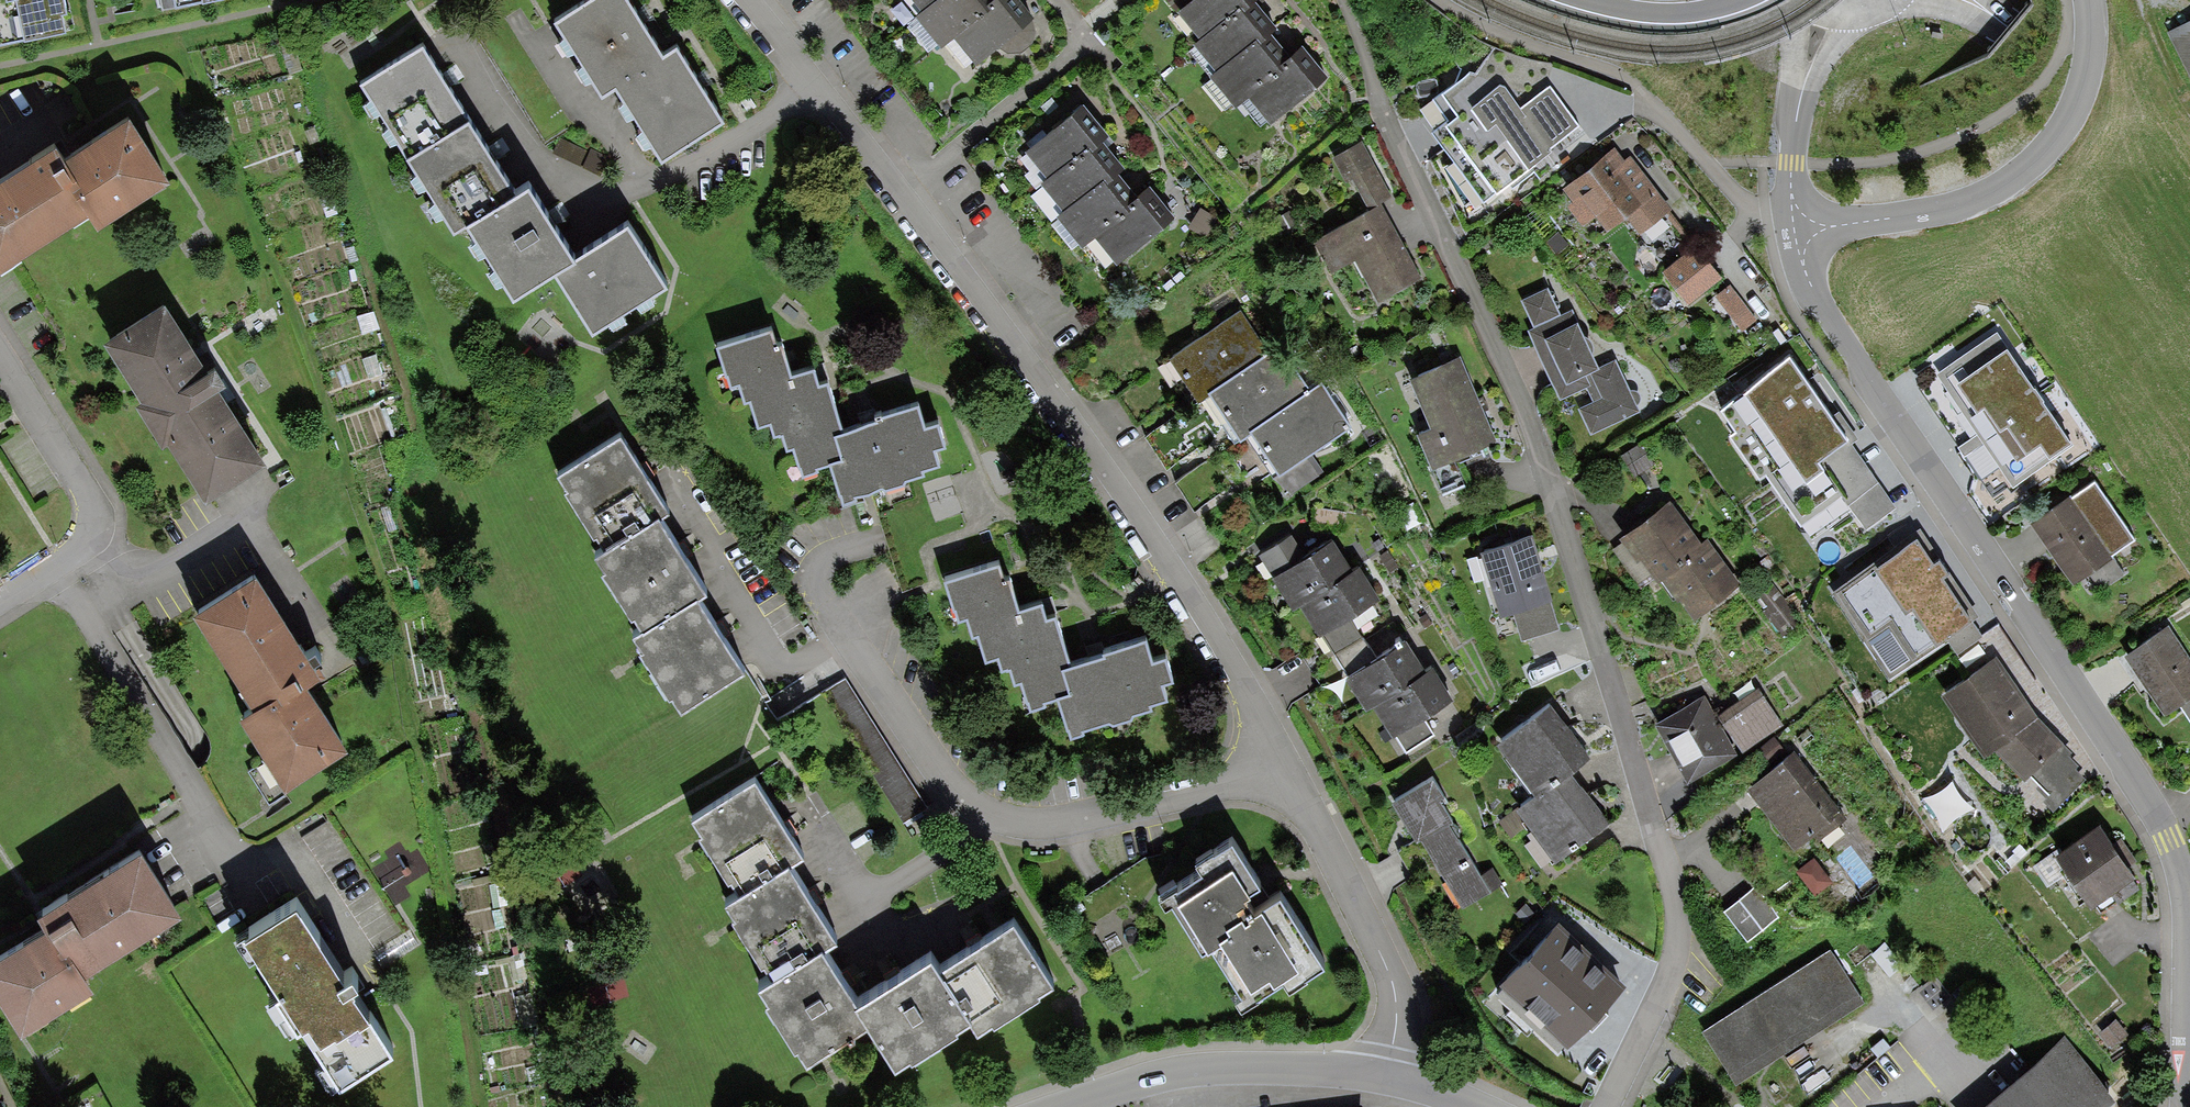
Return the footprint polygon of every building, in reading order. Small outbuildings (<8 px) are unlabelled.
[(68,36),(60,0),(0,0),(0,50),(68,36)] [(158,16),(234,0),(155,0),(158,16)] [(675,48),(662,56),(639,21),(625,0),(591,0),(554,24),(601,96),(613,88),(660,159),(722,119),(701,88),(675,48)] [(919,18),(940,0),(903,0),(919,18)] [(915,22),(939,49),(950,39),(984,10),(976,0),(940,0),(919,18),(915,22)] [(984,10),(950,39),(974,66),(1018,26),(995,0),(984,10)] [(1178,14),(1200,42),(1239,11),(1244,6),(1239,0),(1195,0),(1178,14)] [(1200,42),(1191,49),(1212,75),(1256,40),(1260,37),(1239,11),(1200,42)] [(2177,41),(2189,63),(2189,34),(2177,41)] [(449,78),(423,39),(358,81),(453,226),(467,217),(518,184),(496,152),(449,78)] [(1212,75),(1207,78),(1230,107),(1243,96),(1279,68),(1256,40),(1212,75)] [(1279,68),(1243,96),(1267,125),(1315,87),(1291,58),(1279,68)] [(1500,78),(1435,126),(1485,195),(1583,125),(1552,81),(1519,104),(1500,78)] [(61,154),(53,142),(0,173),(0,259),(91,205),(99,219),(165,180),(126,115),(61,154)] [(1072,119),(1027,155),(1051,184),(1089,153),(1096,148),(1072,119)] [(1364,142),(1332,160),(1363,215),(1382,205),(1395,197),(1364,142)] [(1609,145),(1551,196),(1578,227),(1594,213),(1607,227),(1618,216),(1639,239),(1669,213),(1609,145)] [(1051,184),(1045,189),(1068,217),(1105,186),(1112,181),(1089,153),(1051,184)] [(555,216),(529,177),(518,184),(467,217),(516,292),(555,266),(578,251),(555,216)] [(1068,217),(1061,222),(1083,249),(1095,239),(1127,213),(1105,186),(1068,217)] [(1127,213),(1095,239),(1117,267),(1163,229),(1140,202),(1127,213)] [(1363,215),(1312,244),(1332,278),(1355,265),(1380,309),(1426,283),(1382,205),(1363,215)] [(682,298),(630,218),(603,235),(578,251),(555,266),(607,346),(682,298)] [(1695,252),(1667,275),(1691,304),(1719,282),(1695,252)] [(1732,285),(1716,297),(1739,329),(1756,317),(1732,285)] [(1534,329),(1528,332),(1565,406),(1587,394),(1595,410),(1582,416),(1593,440),(1643,416),(1615,359),(1601,366),(1573,309),(1561,315),(1548,288),(1520,301),(1534,329)] [(154,300),(97,338),(202,494),(259,456),(154,300)] [(1242,308),(1167,361),(1196,402),(1207,395),(1271,349),(1242,308)] [(768,324),(716,340),(728,379),(737,376),(743,395),(748,393),(756,417),(767,414),(772,428),(780,425),(785,441),(793,439),(802,469),(816,464),(815,459),(829,454),(839,451),(831,428),(841,425),(824,371),(815,374),(810,358),(787,365),(784,353),(778,335),(772,337),(768,324)] [(1271,349),(1207,395),(1241,444),(1248,439),(1314,392),(1279,344),(1271,349)] [(1459,359),(1410,381),(1429,425),(1416,431),(1432,468),(1495,440),(1459,359)] [(1772,366),(1723,404),(1756,446),(1762,442),(1779,464),(1792,454),(1819,489),(1850,465),(1772,366)] [(2003,370),(1950,406),(1993,470),(2046,433),(2003,370)] [(1314,392),(1248,439),(1279,482),(1309,460),(1353,429),(1323,386),(1314,392)] [(841,425),(831,428),(839,451),(829,454),(843,498),(855,494),(853,490),(877,483),(879,488),(904,480),(903,474),(921,469),(919,464),(937,458),(932,442),(942,439),(936,417),(921,422),(914,399),(874,412),(874,414),(856,420),(841,425)] [(624,429),(558,471),(605,544),(657,510),(670,502),(646,464),(624,429)] [(1309,460),(1279,482),(1291,498),(1321,477),(1309,460)] [(2090,482),(2034,522),(2078,583),(2111,560),(2108,556),(2131,540),(2090,482)] [(1671,509),(1632,538),(1664,579),(1666,577),(1703,550),(1671,509)] [(605,544),(593,552),(642,627),(698,591),(706,586),(683,551),(657,510),(605,544)] [(1920,531),(1831,592),(1891,679),(1947,640),(1958,656),(1981,640),(1970,623),(1979,617),(1920,531)] [(1301,559),(1266,580),(1286,614),(1294,609),(1357,572),(1336,538),(1301,559)] [(1289,539),(1254,560),(1266,580),(1301,559),(1289,539)] [(1529,540),(1480,553),(1498,621),(1513,617),(1519,637),(1552,629),(1529,540)] [(1703,550),(1666,577),(1697,617),(1741,583),(1711,544),(1703,550)] [(999,561),(947,577),(959,615),(968,613),(974,632),(979,630),(987,654),(999,651),(1003,665),(1011,662),(1016,678),(1024,676),(1033,705),(1048,701),(1046,696),(1060,691),(1070,688),(1063,664),(1072,662),(1055,608),(1046,611),(1041,595),(1019,602),(1015,590),(1009,572),(1003,574),(999,561)] [(1357,572),(1294,609),(1313,640),(1322,635),(1373,604),(1381,599),(1362,568),(1357,572)] [(248,571),(192,607),(254,702),(236,713),(283,784),(340,747),(294,677),(310,667),(248,571)] [(642,627),(631,634),(681,711),(747,668),(724,632),(698,591),(642,627)] [(1373,604),(1322,635),(1348,678),(1399,648),(1373,604)] [(2123,654),(2165,715),(2189,698),(2189,658),(2167,624),(2123,654)] [(1072,662),(1063,664),(1070,688),(1060,691),(1074,735),(1086,731),(1085,727),(1108,720),(1110,725),(1135,717),(1134,711),(1152,706),(1150,701),(1168,695),(1163,679),(1174,676),(1167,654),(1152,659),(1145,636),(1105,649),(1106,651),(1094,655),(1072,662)] [(1348,678),(1345,680),(1365,713),(1371,710),(1428,676),(1408,642),(1399,648),(1348,678)] [(1995,657),(1942,697),(1985,759),(1997,751),(2026,783),(2032,777),(2048,794),(2042,800),(2053,812),(2086,780),(2076,770),(2079,765),(2069,755),(2072,752),(2039,718),(1995,657)] [(1428,676),(1371,710),(1390,743),(1456,703),(1437,671),(1428,676)] [(901,819),(928,804),(852,672),(826,687),(901,819)] [(1758,689),(1719,718),(1743,752),(1783,723),(1758,689)] [(1706,697),(1656,723),(1686,782),(1737,756),(1706,697)] [(1541,704),(1492,741),(1538,801),(1569,777),(1587,764),(1541,704)] [(1794,754),(1747,790),(1795,850),(1814,835),(1818,840),(1846,819),(1794,754)] [(1930,789),(1944,817),(1973,802),(1959,774),(1930,789)] [(757,776),(692,816),(740,893),(791,861),(805,852),(774,803),(757,776)] [(1538,801),(1512,820),(1548,868),(1605,825),(1569,777),(1538,801)] [(1434,779),(1390,807),(1416,849),(1421,846),(1452,826),(1455,825),(1443,805),(1448,801),(1434,779)] [(1452,826),(1421,846),(1463,913),(1494,894),(1452,826)] [(2099,828),(2055,858),(2090,909),(2134,879),(2126,868),(2137,861),(2121,840),(2112,846),(2099,828)] [(1204,945),(1210,941),(1230,972),(1224,975),(1245,1007),(1289,979),(1294,986),(1331,962),(1286,892),(1259,909),(1249,894),(1266,883),(1236,837),(1200,860),(1206,868),(1163,895),(1170,905),(1176,901),(1204,945)] [(180,917),(138,852),(37,917),(45,931),(62,958),(68,954),(82,976),(180,917)] [(740,893),(724,903),(770,975),(827,940),(837,934),(814,897),(791,861),(740,893)] [(1818,861),(1798,877),(1815,899),(1835,883),(1818,861)] [(1756,886),(1723,911),(1747,943),(1780,918),(1756,886)] [(293,897),(241,930),(336,1078),(388,1045),(345,977),(293,897)] [(1559,915),(1500,976),(1569,1041),(1627,980),(1559,915)] [(975,944),(943,965),(976,1018),(987,1035),(1060,988),(1016,919),(975,944)] [(0,959),(0,1006),(17,1034),(90,990),(82,976),(68,954),(62,958),(45,931),(0,959)] [(808,1060),(876,1018),(861,994),(849,975),(827,940),(770,975),(759,982),(808,1060)] [(899,970),(861,994),(876,1018),(904,1063),(976,1018),(943,965),(933,949),(899,970)] [(1829,950),(1699,1036),(1734,1089),(1864,1002),(1829,950)] [(2117,1020),(2100,1034),(2113,1049),(2130,1035),(2117,1020)] [(1984,1106),(2107,1106),(2114,1102),(2063,1041),(1984,1106)] [(523,1099),(503,1099),(503,1106),(523,1106),(523,1099)]
